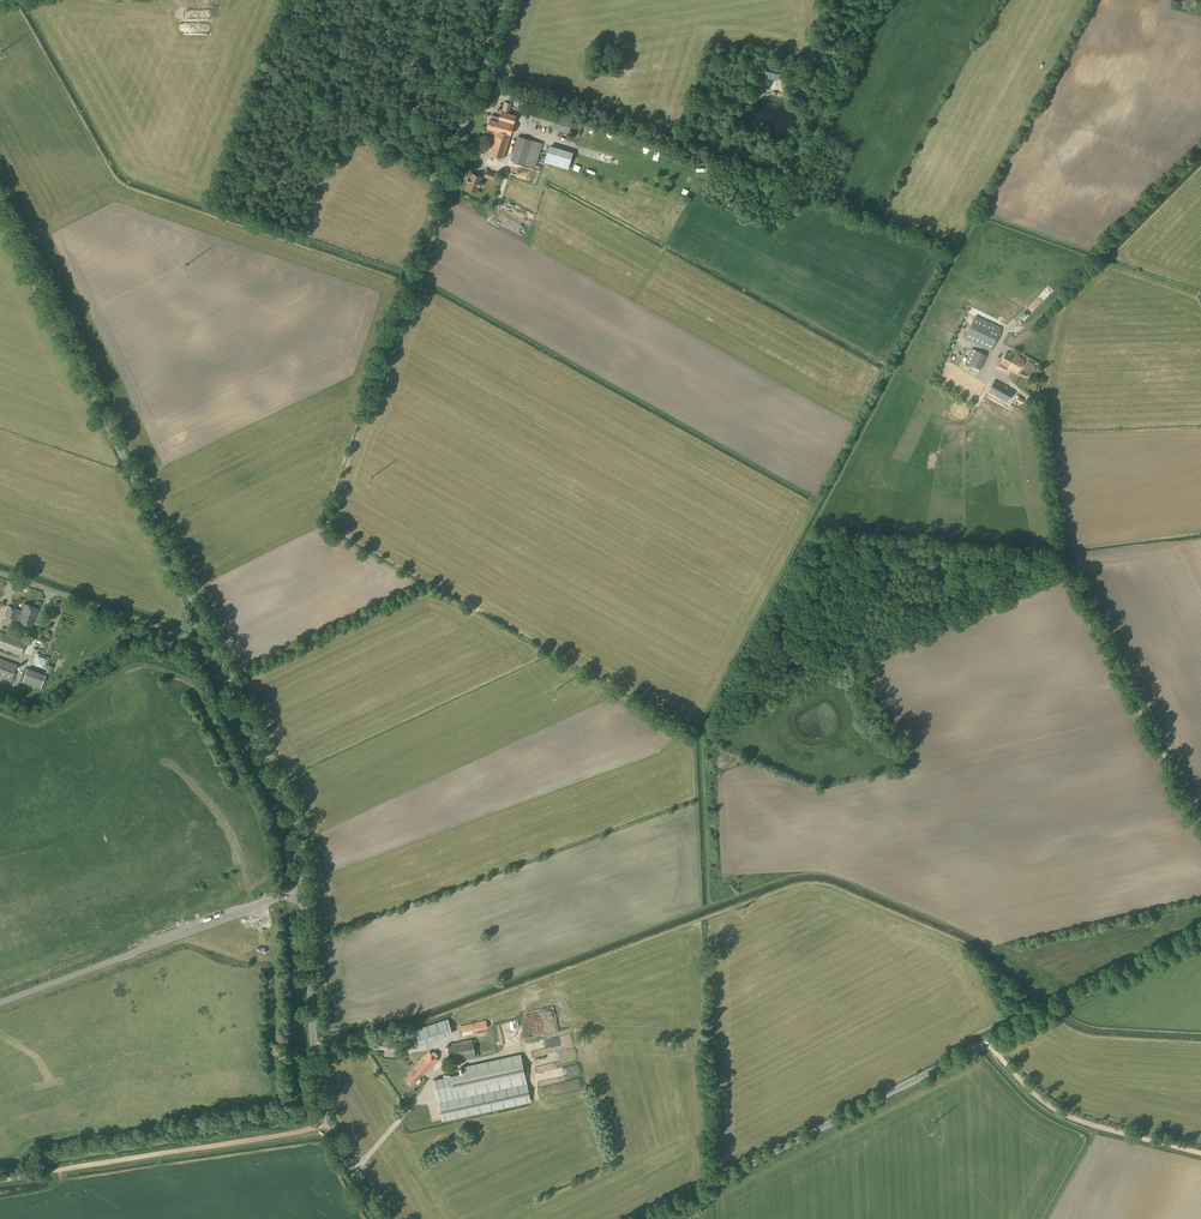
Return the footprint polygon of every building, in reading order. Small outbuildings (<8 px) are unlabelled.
[(768,71),(767,77),(781,79),(782,73),(768,71)] [(508,113),(511,104),(505,103),(502,112),(500,118),(491,115),(490,119),(487,127),(488,127),(486,132),(496,134),(492,148),(487,146),(485,153),(490,154),(504,158),(508,142),(510,135),(511,135),(514,126),(513,126),(516,116),(508,113)] [(551,127),(556,112),(535,106),(531,121),(551,127)] [(608,132),(610,126),(604,123),(601,130),(608,132)] [(535,168),(542,144),(521,137),(517,136),(510,160),(514,162),(535,168)] [(568,170),(573,152),(549,145),(544,162),(568,170)] [(494,180),(496,173),(486,170),(484,177),(494,180)] [(479,182),(481,178),(472,175),(470,179),(469,178),(468,182),(469,182),(467,187),(476,191),(478,186),(479,186),(480,182),(479,182)] [(504,215),(500,223),(513,230),(517,222),(504,215)] [(991,351),(1002,328),(975,315),(964,339),(991,351)] [(980,369),(986,355),(972,348),(965,362),(980,369)] [(1015,356),(1007,351),(999,363),(1008,368),(1016,373),(1024,360),(1016,355),(1015,356)] [(1007,403),(1014,391),(994,380),(987,392),(1007,403)] [(36,616),(38,609),(24,604),(23,607),(22,607),(21,610),(22,611),(8,606),(4,616),(31,626),(35,616),(36,616)] [(26,641),(1,632),(0,635),(0,648),(21,655),(26,641)] [(37,657),(35,663),(43,666),(45,659),(37,657)] [(17,665),(0,658),(0,678),(11,682),(17,665)] [(40,688),(45,675),(27,669),(23,682),(40,688)] [(407,1048),(416,1045),(452,1033),(448,1019),(411,1031),(412,1034),(403,1037),(407,1048)] [(487,1028),(486,1021),(461,1026),(463,1035),(473,1033),(473,1031),(487,1028)] [(498,1030),(510,1046),(524,1035),(521,1030),(519,1031),(515,1025),(511,1028),(508,1023),(498,1030)] [(452,1062),(476,1057),(472,1040),(448,1045),(452,1062)] [(438,1055),(434,1051),(432,1053),(429,1051),(414,1067),(415,1068),(405,1079),(412,1085),(422,1075),(423,1076),(438,1059),(436,1057),(438,1055)] [(520,1054),(461,1067),(463,1073),(433,1079),(443,1121),(531,1102),(520,1054)] [(541,1055),(542,1061),(543,1061),(543,1065),(553,1065),(552,1054),(541,1055)]
